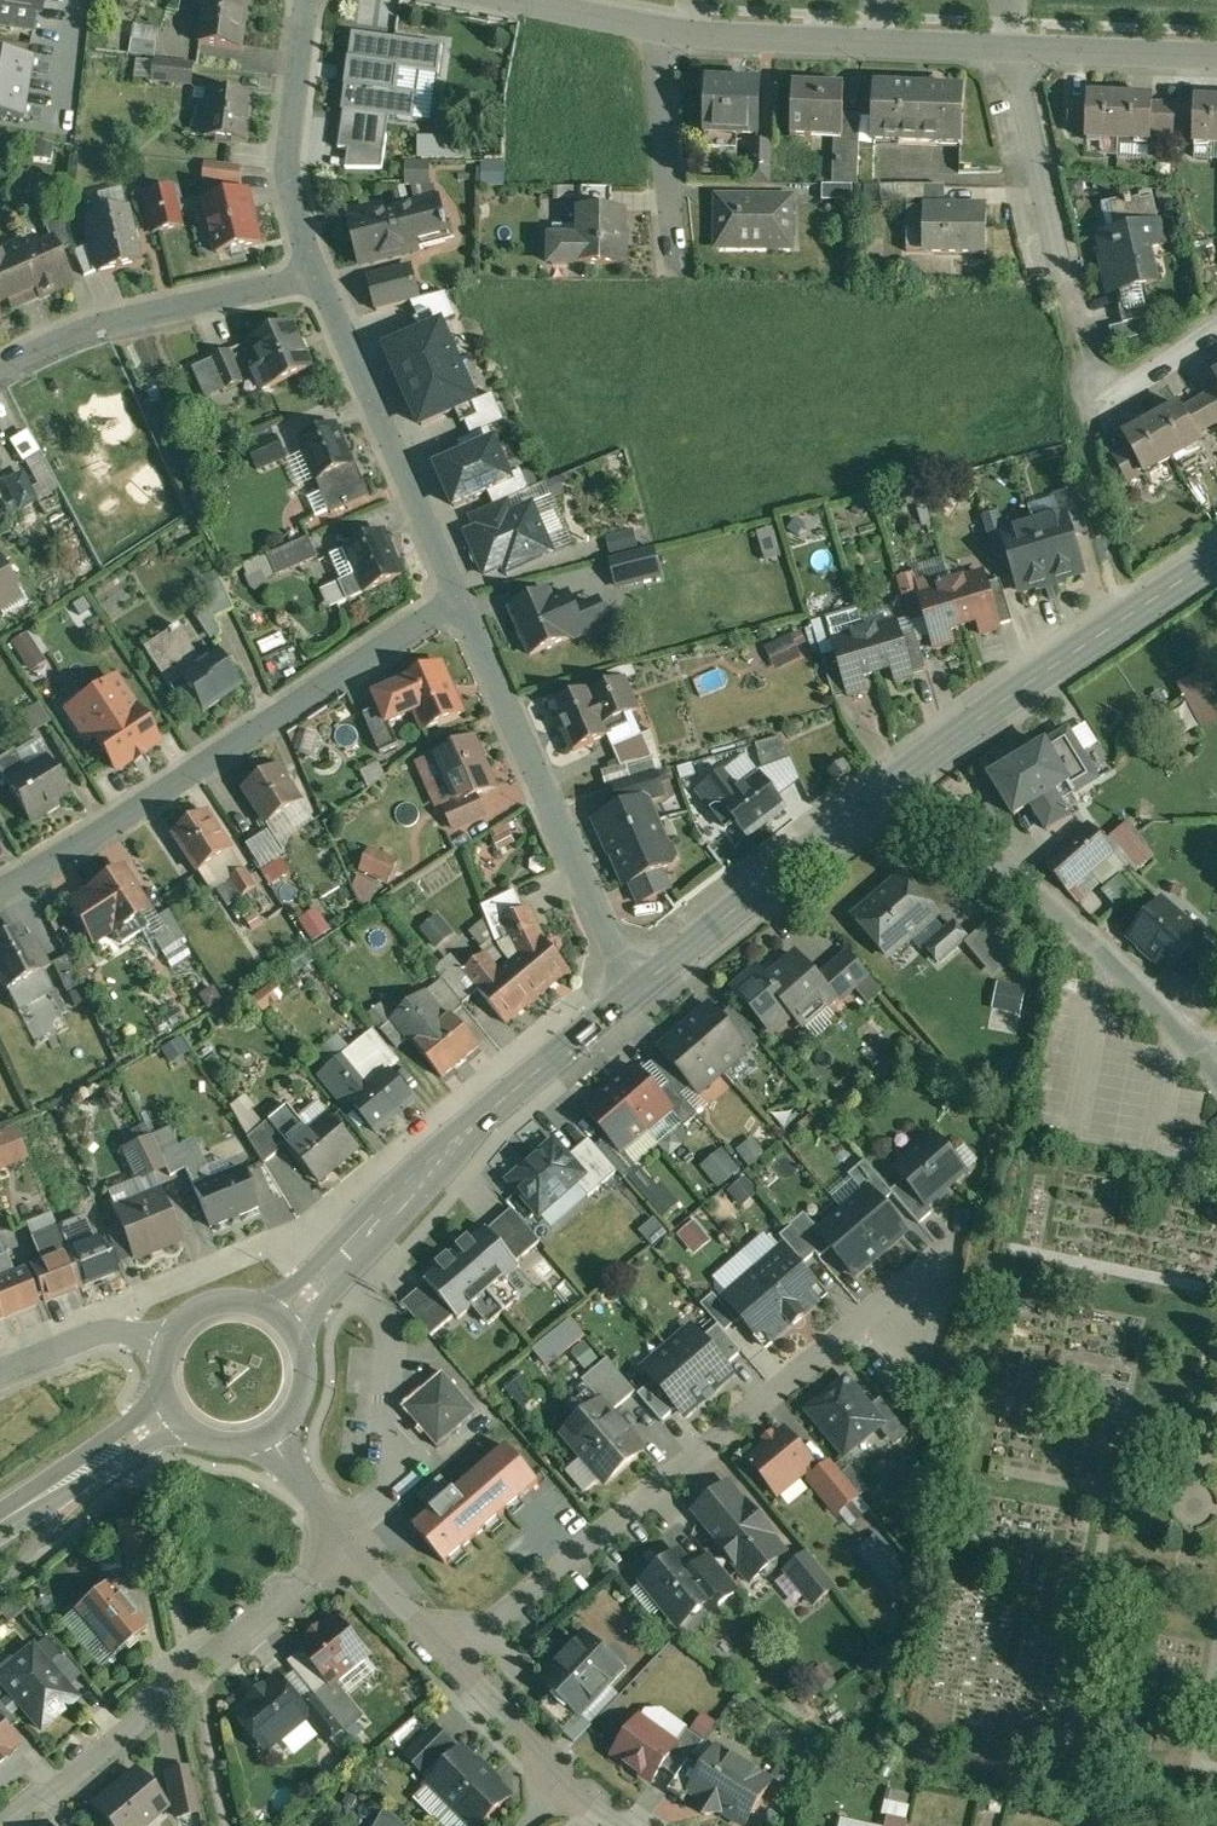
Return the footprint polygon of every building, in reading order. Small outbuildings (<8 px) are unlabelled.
[(27,26),(30,9),(40,10),(42,0),(0,0),(0,22),(27,26)] [(200,41),(242,45),(247,0),(205,0),(200,41)] [(130,51),(157,54),(160,24),(133,21),(130,51)] [(442,45),(353,33),(343,110),(432,121),(442,45)] [(34,55),(0,50),(0,82),(30,86),(34,55)] [(194,65),(155,60),(152,78),(191,82),(194,65)] [(739,83),(707,82),(706,132),(758,134),(760,82),(739,81),(739,83)] [(30,86),(0,82),(0,114),(26,117),(30,86)] [(844,86),(793,84),(791,137),(812,138),(813,131),(841,133),(842,133),(843,114),(844,86)] [(962,89),(876,86),(874,139),(960,142),(962,89)] [(252,95),(209,90),(209,91),(211,92),(206,134),(204,134),(203,136),(247,141),(248,139),(245,139),(250,96),(252,96),(252,95)] [(1120,97),(1089,95),(1090,94),(1088,94),(1088,100),(1087,129),(1086,139),(1088,139),(1088,136),(1102,137),(1102,138),(1118,139),(1120,97)] [(1150,98),(1120,97),(1118,139),(1134,140),(1134,138),(1149,139),(1148,142),(1150,142),(1150,132),(1152,103),(1152,97),(1150,97),(1150,98)] [(1088,100),(1070,99),(1069,128),(1087,129),(1088,100)] [(1197,100),(1197,99),(1195,99),(1194,133),(1193,143),(1195,144),(1195,140),(1209,141),(1209,143),(1216,143),(1216,101),(1197,100)] [(1169,104),(1152,103),(1150,132),(1168,132),(1169,104)] [(1195,105),(1177,104),(1176,133),(1194,133),(1195,105)] [(860,115),(843,114),(842,133),(841,133),(840,143),(859,144),(860,115)] [(420,157),(467,157),(467,135),(420,135),(420,157)] [(859,144),(840,143),(840,160),(837,160),(837,185),(853,185),(857,185),(859,144)] [(772,145),(756,144),(755,183),(749,183),(749,184),(770,184),(772,145)] [(408,182),(432,182),(432,159),(408,159),(408,182)] [(208,189),(243,190),(244,162),(209,160),(208,189)] [(506,184),(507,165),(491,165),(490,183),(506,184)] [(837,185),(822,185),(822,202),(852,201),(853,185),(837,185)] [(944,185),(896,186),(896,201),(907,201),(907,207),(944,207),(944,185)] [(171,187),(143,193),(152,231),(180,224),(171,187)] [(612,188),(581,187),(581,209),(612,210),(612,188)] [(247,190),(205,200),(213,236),(202,239),(206,255),(259,242),(247,190)] [(790,197),(766,197),(766,201),(720,200),(720,197),(717,197),(717,246),(720,246),(720,238),(766,239),(766,247),(789,248),(790,197)] [(402,207),(348,221),(359,263),(449,241),(438,199),(403,208),(402,207)] [(125,206),(85,215),(98,270),(138,260),(125,206)] [(944,207),(907,207),(906,232),(917,232),(917,230),(928,230),(928,249),(924,249),(924,252),(986,252),(986,208),(944,207)] [(612,210),(581,209),(580,240),(551,240),(551,264),(580,264),(625,265),(625,243),(622,243),(623,210),(612,210)] [(57,212),(41,218),(51,240),(52,240),(57,251),(70,245),(63,229),(65,214),(57,212)] [(1159,222),(1100,234),(1107,265),(1102,267),(1108,294),(1117,293),(1146,286),(1157,284),(1150,249),(1164,246),(1159,222)] [(0,253),(0,301),(20,293),(23,301),(38,294),(38,295),(70,281),(57,251),(52,240),(51,240),(42,245),(28,239),(16,244),(17,245),(0,253)] [(86,244),(73,249),(84,274),(96,268),(86,244)] [(410,266),(368,277),(377,310),(419,299),(410,266)] [(1146,286),(1117,293),(1124,324),(1153,318),(1146,286)] [(455,314),(445,293),(412,302),(420,328),(455,314)] [(291,322),(253,339),(264,364),(255,368),(265,389),(311,369),(291,322)] [(440,323),(385,347),(402,386),(459,362),(458,360),(456,361),(440,323)] [(230,348),(194,364),(208,396),(244,380),(230,348)] [(459,362),(402,386),(403,387),(405,386),(422,425),(454,410),(476,401),(459,362)] [(1197,401),(1211,425),(1216,421),(1216,390),(1197,401)] [(471,434),(504,420),(493,394),(476,401),(454,410),(460,424),(466,422),(471,434)] [(1197,401),(1183,409),(1196,433),(1211,425),(1197,401)] [(1180,404),(1177,406),(1178,408),(1152,422),(1173,458),(1188,450),(1187,448),(1198,441),(1200,444),(1202,443),(1183,409),(1180,404)] [(1152,422),(1126,436),(1124,433),(1122,434),(1129,447),(1143,471),(1145,474),(1147,473),(1146,470),(1159,463),(1160,466),(1173,458),(1152,422)] [(335,423),(299,439),(322,491),(308,497),(316,514),(329,509),(331,512),(367,496),(353,463),(335,423)] [(276,436),(248,448),(257,468),(285,456),(276,436)] [(494,441),(437,466),(454,506),(488,491),(511,481),(509,476),(494,441)] [(1143,471),(1129,447),(1114,456),(1128,480),(1143,471)] [(529,488),(521,470),(509,476),(511,481),(488,491),(494,503),(529,488)] [(34,498),(21,472),(6,480),(20,506),(34,498)] [(1078,489),(1058,495),(1063,514),(1065,514),(1072,536),(1088,531),(1078,489)] [(507,499),(469,515),(474,528),(466,531),(484,574),(503,565),(505,569),(509,567),(523,561),(524,564),(553,552),(532,504),(513,512),(507,499)] [(998,513),(982,518),(994,559),(1009,555),(1002,532),(1004,532),(998,513)] [(1063,514),(1034,523),(1051,581),(1082,572),(1072,536),(1065,514),(1063,514)] [(1004,532),(1002,532),(1009,555),(1020,590),(1051,581),(1034,523),(1004,532)] [(775,527),(762,530),(768,558),(782,555),(775,527)] [(383,530),(329,554),(341,580),(339,581),(347,600),(403,575),(383,530)] [(632,530),(606,536),(610,555),(637,549),(632,530)] [(308,536),(267,554),(276,574),(317,556),(308,536)] [(653,548),(611,558),(617,586),(659,576),(653,548)] [(0,566),(0,608),(3,614),(27,600),(16,583),(12,586),(0,566)] [(983,573),(951,583),(963,624),(978,620),(982,634),(1000,629),(999,625),(986,583),(983,573)] [(914,574),(899,579),(911,621),(925,616),(918,593),(920,593),(914,574)] [(220,578),(198,588),(211,618),(233,608),(220,578)] [(1000,579),(986,583),(999,625),(1012,620),(1000,579)] [(920,593),(918,593),(925,616),(935,648),(953,643),(949,629),(963,624),(951,583),(920,593)] [(550,591),(510,608),(530,655),(570,637),(570,638),(579,634),(583,635),(594,630),(595,627),(602,624),(593,602),(575,610),(568,593),(553,599),(550,591)] [(896,622),(864,631),(877,672),(891,668),(895,682),(913,677),(912,673),(899,631),(896,622)] [(168,631),(143,647),(176,697),(189,689),(203,711),(242,685),(220,651),(197,666),(175,632),(180,629),(177,624),(167,630),(168,631)] [(926,668),(913,627),(899,631),(912,673),(926,668)] [(802,629),(767,643),(777,668),(812,654),(802,629)] [(864,631),(832,641),(835,650),(847,692),(848,696),(866,691),(862,677),(877,672),(864,631)] [(43,659),(26,633),(11,642),(28,669),(43,659)] [(835,650),(821,655),(833,696),(847,692),(835,650)] [(125,669),(114,651),(104,657),(115,675),(125,669)] [(115,675),(101,653),(89,660),(103,682),(115,675)] [(441,664),(403,680),(404,682),(375,694),(380,705),(387,722),(389,721),(416,709),(424,729),(462,713),(441,664)] [(1203,670),(1178,685),(1202,728),(1216,720),(1216,694),(1203,670)] [(157,742),(115,680),(68,711),(88,741),(94,737),(115,769),(157,742)] [(593,694),(590,689),(552,705),(561,725),(563,724),(575,751),(610,736),(608,731),(615,728),(612,721),(637,711),(626,681),(593,694)] [(37,704),(23,713),(33,730),(47,721),(37,704)] [(389,721),(387,722),(380,705),(363,713),(380,752),(399,744),(389,721)] [(1076,792),(1097,780),(1068,730),(1046,743),(1069,781),(1076,792)] [(641,733),(613,746),(622,766),(652,757),(641,733)] [(781,736),(755,744),(762,767),(763,767),(763,769),(777,765),(776,763),(791,759),(781,736)] [(473,738),(419,761),(439,809),(444,807),(456,801),(457,803),(475,795),(494,786),(473,738)] [(1069,781),(1046,743),(990,776),(1014,815),(1032,804),(1047,828),(1066,816),(1051,792),(1069,781)] [(15,753),(0,762),(0,770),(8,783),(27,772),(15,753)] [(27,772),(8,783),(32,822),(48,812),(46,808),(69,794),(48,759),(27,772)] [(277,766),(243,787),(266,823),(300,801),(277,766)] [(760,773),(738,790),(724,770),(697,790),(725,827),(735,820),(747,836),(786,808),(760,773)] [(655,772),(614,784),(622,807),(640,800),(641,801),(662,795),(655,772)] [(475,795),(457,803),(456,801),(444,807),(453,828),(484,814),(475,795)] [(622,807),(594,820),(602,840),(605,839),(608,845),(612,853),(625,848),(631,832),(654,822),(654,821),(650,822),(641,801),(640,800),(622,807)] [(207,811),(174,833),(199,871),(232,849),(207,811)] [(654,822),(631,832),(625,848),(612,853),(613,854),(616,853),(629,883),(662,869),(673,864),(676,856),(671,846),(663,842),(654,822)] [(1127,823),(1111,836),(1136,867),(1152,854),(1127,823)] [(1089,824),(1045,863),(1068,890),(1106,856),(1112,851),(1089,824)] [(511,847),(517,833),(501,827),(495,841),(511,847)] [(396,861),(369,849),(361,868),(388,880),(396,861)] [(426,895),(458,874),(446,856),(414,877),(426,895)] [(1106,856),(1068,890),(1078,902),(1117,869),(1106,856)] [(231,875),(221,863),(204,876),(214,888),(231,875)] [(122,867),(88,890),(89,892),(69,904),(92,940),(112,928),(122,943),(140,931),(132,918),(148,907),(122,867)] [(259,886),(247,868),(233,877),(245,896),(259,886)] [(662,869),(629,883),(638,902),(670,888),(662,869)] [(381,884),(360,874),(355,885),(369,907),(381,884)] [(903,876),(855,918),(887,955),(935,913),(903,876)] [(516,892),(483,906),(492,928),(525,913),(516,892)] [(1201,936),(1160,901),(1130,936),(1170,970),(1201,936)] [(319,908),(302,918),(315,939),(332,928),(319,908)] [(184,937),(167,911),(155,919),(160,929),(150,935),(160,952),(184,937)] [(543,939),(530,911),(525,913),(492,928),(501,950),(511,963),(539,998),(571,973),(543,939)] [(298,934),(284,914),(263,928),(271,939),(282,931),(288,940),(298,934)] [(454,932),(440,914),(423,927),(437,945),(454,932)] [(966,944),(992,973),(1018,951),(992,921),(966,944)] [(954,923),(926,947),(939,961),(966,937),(954,923)] [(0,938),(0,975),(7,988),(39,971),(49,966),(33,934),(23,939),(18,929),(0,938)] [(1170,970),(1193,990),(1216,962),(1216,950),(1201,936),(1170,970)] [(502,970),(487,951),(464,969),(507,1023),(539,998),(511,963),(502,970)] [(883,991),(848,951),(817,979),(832,997),(833,997),(841,989),(846,995),(855,987),(869,1003),(883,991)] [(69,955),(54,962),(68,990),(82,983),(69,955)] [(767,980),(757,969),(735,989),(772,1031),(792,1013),(802,1024),(832,997),(817,979),(796,955),(767,980)] [(450,956),(435,968),(444,979),(463,1003),(478,991),(450,956)] [(19,1010),(51,993),(39,971),(7,988),(19,1010)] [(277,979),(255,996),(265,1009),(287,993),(277,979)] [(444,979),(425,994),(444,1018),(463,1003),(444,979)] [(997,981),(991,1006),(1020,1013),(1026,987),(997,981)] [(215,985),(202,993),(210,1008),(224,1000),(215,985)] [(424,993),(381,1028),(397,1047),(409,1037),(416,1044),(415,1045),(441,1076),(478,1046),(452,1014),(445,1020),(444,1018),(425,994),(424,993)] [(381,1027),(394,1017),(382,1002),(370,1012),(381,1027)] [(721,1017),(710,1005),(685,1026),(723,1071),(748,1049),(735,1033),(721,1017)] [(746,1024),(732,1008),(721,1017),(735,1033),(746,1024)] [(746,1024),(735,1033),(748,1049),(759,1039),(746,1024)] [(723,1071),(685,1026),(659,1048),(691,1085),(698,1093),(723,1071)] [(181,1036),(163,1047),(171,1061),(190,1051),(181,1036)] [(388,1070),(362,1040),(320,1076),(345,1106),(352,1101),(376,1131),(413,1100),(389,1070),(388,1070)] [(691,1085),(663,1052),(652,1062),(669,1082),(680,1095),(691,1085)] [(657,1092),(634,1066),(609,1087),(646,1129),(669,1109),(670,1108),(657,1092)] [(680,1095),(669,1082),(657,1092),(670,1108),(669,1109),(684,1126),(697,1115),(680,1095)] [(646,1129),(609,1087),(585,1109),(607,1135),(621,1151),(622,1150),(646,1129)] [(232,1103),(248,1130),(264,1120),(248,1093),(232,1103)] [(273,1118),(281,1128),(298,1114),(290,1104),(273,1118)] [(330,1115),(311,1130),(298,1114),(281,1128),(296,1147),(294,1148),(319,1179),(357,1148),(330,1115)] [(268,1120),(248,1137),(264,1163),(279,1151),(276,1148),(285,1140),(268,1120)] [(151,1136),(166,1166),(170,1175),(185,1169),(192,1183),(210,1174),(194,1139),(178,1147),(168,1128),(151,1136)] [(0,1134),(0,1168),(25,1157),(14,1129),(0,1134)] [(672,1132),(658,1144),(668,1157),(683,1145),(672,1132)] [(933,1134),(894,1168),(904,1179),(926,1205),(928,1204),(965,1171),(933,1134)] [(622,1150),(621,1151),(607,1135),(596,1145),(624,1178),(627,1175),(637,1167),(622,1150)] [(151,1136),(133,1144),(148,1175),(166,1166),(151,1136)] [(753,1137),(737,1150),(751,1167),(767,1154),(753,1137)] [(583,1175),(554,1142),(530,1164),(528,1162),(509,1178),(541,1215),(557,1201),(556,1199),(583,1175)] [(722,1150),(702,1166),(718,1186),(738,1170),(722,1150)] [(891,1190),(864,1160),(848,1174),(864,1193),(869,1189),(881,1203),(893,1193),(890,1191),(891,1190)] [(637,1167),(627,1175),(662,1215),(679,1201),(662,1180),(656,1185),(639,1165),(637,1167)] [(241,1167),(194,1186),(210,1226),(258,1207),(241,1167)] [(745,1177),(729,1190),(743,1206),(758,1194),(745,1177)] [(926,1205),(904,1179),(891,1190),(893,1193),(919,1223),(934,1210),(928,1204),(926,1205)] [(820,1231),(819,1232),(831,1246),(855,1274),(905,1231),(881,1203),(869,1189),(864,1193),(820,1231)] [(161,1192),(115,1210),(133,1257),(180,1239),(161,1192)] [(83,1211),(55,1221),(58,1228),(63,1242),(91,1231),(83,1211)] [(820,1231),(804,1212),(791,1223),(792,1225),(816,1252),(819,1256),(831,1246),(819,1232),(820,1231)] [(654,1217),(639,1230),(652,1245),(667,1232),(654,1217)] [(695,1220),(679,1233),(695,1254),(711,1241),(695,1220)] [(816,1252),(792,1225),(780,1235),(803,1262),(816,1252)] [(519,1265),(486,1227),(466,1244),(463,1241),(452,1250),(489,1292),(519,1265)] [(58,1228),(32,1238),(42,1262),(31,1267),(44,1301),(80,1286),(68,1253),(63,1242),(58,1228)] [(103,1239),(68,1253),(80,1286),(116,1271),(103,1239)] [(783,1246),(723,1297),(765,1346),(791,1323),(793,1325),(804,1315),(802,1314),(825,1294),(783,1246)] [(489,1292),(452,1250),(441,1259),(445,1263),(424,1280),(458,1318),(489,1292)] [(7,1254),(0,1257),(0,1313),(2,1317),(38,1303),(25,1270),(14,1274),(7,1254)] [(510,1303),(513,1306),(524,1294),(505,1277),(479,1308),(493,1321),(510,1303)] [(737,1320),(713,1293),(700,1303),(718,1323),(724,1331),(737,1320)] [(583,1333),(570,1317),(554,1331),(568,1346),(583,1333)] [(724,1331),(718,1323),(701,1338),(724,1366),(741,1351),(724,1331)] [(701,1338),(691,1327),(668,1347),(707,1393),(731,1373),(701,1338)] [(552,1332),(535,1346),(549,1362),(566,1347),(552,1332)] [(583,1340),(572,1350),(586,1367),(597,1357),(583,1340)] [(707,1393),(668,1347),(645,1367),(654,1378),(678,1406),(684,1413),(707,1393)] [(634,1392),(606,1360),(584,1379),(602,1400),(612,1411),(634,1392)] [(477,1412),(442,1372),(410,1400),(409,1415),(437,1447),(477,1412)] [(523,1374),(507,1387),(524,1407),(540,1393),(523,1374)] [(678,1406),(654,1378),(637,1393),(661,1420),(678,1406)] [(846,1379),(809,1410),(844,1453),(878,1425),(882,1422),(870,1407),(846,1379)] [(908,1433),(880,1399),(870,1407),(882,1422),(878,1425),(894,1445),(908,1433)] [(602,1400),(563,1433),(604,1481),(643,1448),(612,1411),(602,1400)] [(785,1430),(749,1459),(777,1494),(813,1464),(785,1430)] [(401,1528),(436,1570),(538,1486),(502,1443),(450,1485),(442,1475),(418,1495),(427,1506),(401,1528)] [(832,1461),(810,1479),(837,1512),(859,1494),(842,1473),(832,1461)] [(867,1488),(850,1467),(842,1473),(859,1494),(867,1488)] [(745,1503),(728,1483),(695,1510),(720,1540),(718,1541),(750,1580),(760,1572),(766,1572),(775,1565),(775,1560),(785,1552),(770,1535),(772,1533),(747,1502),(745,1503)] [(143,1530),(119,1535),(128,1578),(151,1573),(143,1530)] [(876,1533),(857,1549),(887,1584),(906,1569),(876,1533)] [(835,1586),(807,1552),(786,1569),(814,1603),(835,1586)] [(737,1589),(709,1555),(692,1569),(715,1596),(714,1597),(719,1604),(737,1589)] [(684,1564),(670,1563),(668,1560),(643,1581),(676,1622),(691,1610),(697,1611),(714,1597),(715,1596),(692,1569),(687,1562),(684,1564)] [(108,1581),(74,1610),(113,1656),(147,1628),(108,1581)] [(336,1616),(299,1647),(302,1650),(330,1684),(367,1654),(336,1616)] [(606,1654),(582,1631),(571,1643),(574,1646),(542,1679),(552,1689),(578,1713),(579,1712),(607,1682),(609,1684),(626,1666),(609,1650),(606,1654)] [(80,1674),(48,1636),(34,1647),(66,1685),(80,1674)] [(33,1646),(14,1661),(18,1665),(0,1680),(0,1681),(40,1729),(77,1698),(66,1685),(34,1647),(33,1646)] [(330,1684),(302,1650),(288,1662),(315,1695),(316,1695),(330,1684)] [(833,1677),(822,1664),(811,1672),(822,1686),(833,1677)] [(264,1688),(251,1698),(252,1700),(235,1714),(247,1728),(246,1736),(254,1745),(261,1746),(265,1749),(306,1716),(309,1713),(302,1706),(279,1678),(265,1690),(264,1688)] [(817,1692),(808,1681),(794,1694),(803,1704),(817,1692)] [(552,1689),(536,1705),(564,1732),(581,1714),(579,1712),(578,1713),(552,1689)] [(316,1695),(315,1695),(302,1706),(309,1713),(306,1716),(327,1742),(343,1729),(316,1695)] [(0,1703),(0,1726),(5,1731),(16,1722),(0,1703)] [(715,1722),(704,1714),(693,1729),(704,1737),(715,1722)] [(650,1726),(639,1718),(614,1753),(651,1780),(662,1765),(676,1745),(675,1744),(663,1736),(663,1731),(655,1725),(650,1726)] [(8,1755),(6,1753),(16,1744),(5,1731),(0,1726),(0,1762),(8,1755)] [(435,1727),(407,1756),(423,1772),(423,1773),(425,1777),(429,1781),(459,1751),(435,1727)] [(676,1745),(662,1765),(677,1776),(684,1767),(693,1755),(703,1740),(686,1728),(675,1744),(676,1745)] [(771,1781),(716,1747),(698,1776),(689,1790),(702,1798),(701,1799),(704,1814),(719,1811),(720,1809),(744,1824),(771,1781)] [(462,1748),(459,1751),(429,1781),(474,1825),(480,1825),(510,1796),(462,1748)] [(706,1763),(693,1755),(684,1767),(698,1776),(706,1763)] [(793,1770),(780,1762),(771,1776),(785,1784),(793,1770)] [(191,1768),(167,1773),(175,1816),(199,1811),(191,1768)] [(126,1778),(126,1782),(114,1792),(108,1791),(96,1801),(95,1807),(111,1825),(141,1825),(165,1806),(135,1770),(126,1778)] [(385,1808),(375,1825),(406,1825),(385,1808)] [(771,1809),(763,1822),(769,1825),(780,1825),(785,1818),(771,1809)] [(887,1816),(885,1825),(906,1825),(908,1820),(887,1816)]
